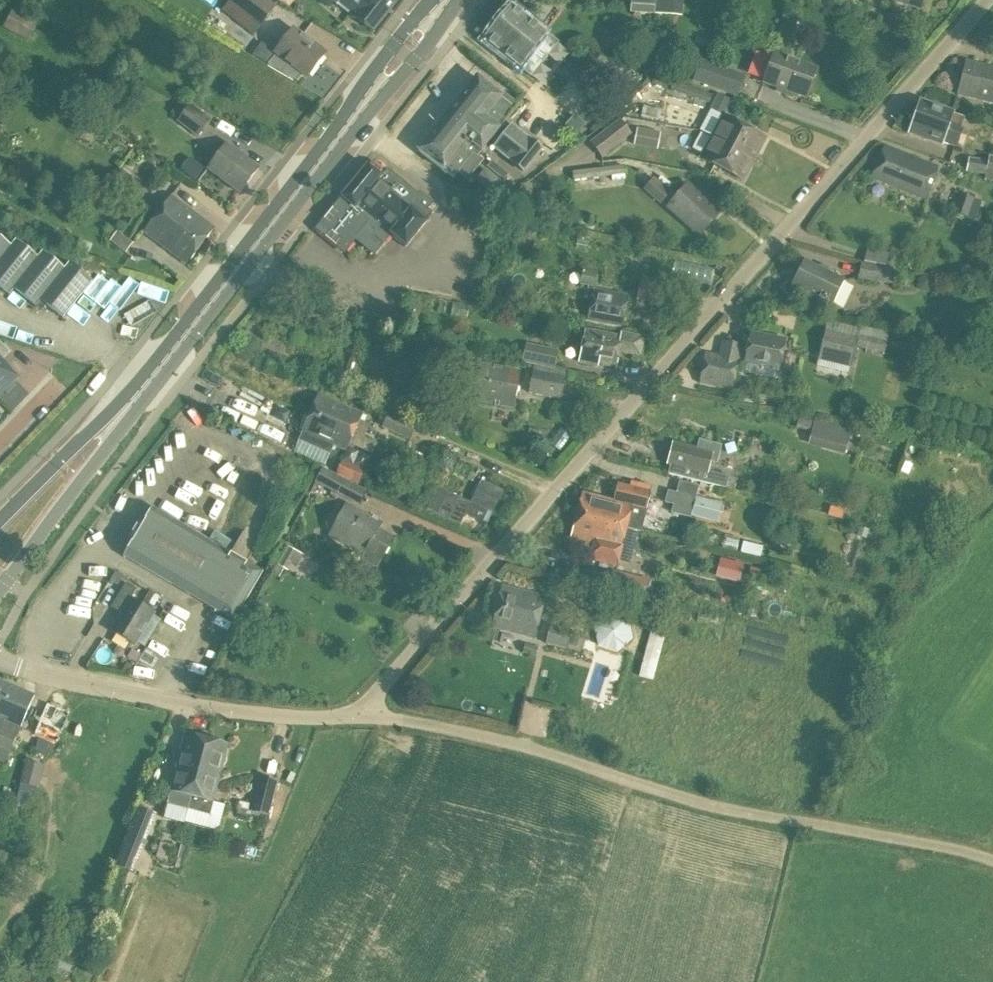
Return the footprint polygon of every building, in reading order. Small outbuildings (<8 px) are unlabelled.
[(260,25),(274,7),(265,0),(231,0),(230,2),(260,25)] [(372,31),(396,0),(333,0),(372,31)] [(629,13),(653,14),(654,0),(630,0),(629,13)] [(920,9),(923,0),(892,0),(920,9)] [(485,40),(519,68),(546,35),(512,7),(485,40)] [(4,26),(26,39),(35,22),(13,10),(4,26)] [(274,53),(306,77),(324,53),(292,29),(274,53)] [(266,64),(274,53),(261,42),(251,55),(266,64)] [(764,83),(806,98),(816,69),(774,54),(764,83)] [(743,74),(706,61),(698,81),(736,95),(743,74)] [(965,61),(957,94),(992,103),(992,68),(965,61)] [(653,83),(667,88),(669,81),(655,76),(653,83)] [(477,78),(419,150),(443,170),(444,169),(454,177),(458,172),(467,180),(483,160),(478,155),(510,115),(506,111),(510,105),(477,78)] [(672,90),(710,103),(712,96),(674,83),(672,90)] [(709,108),(724,116),(732,101),(717,93),(709,108)] [(910,133),(941,144),(942,143),(956,148),(963,130),(948,124),(952,114),(921,102),(910,133)] [(208,120),(189,105),(178,120),(197,135),(208,120)] [(584,122),(574,112),(564,123),(575,132),(584,122)] [(713,136),(755,159),(766,138),(724,116),(713,136)] [(590,141),(602,157),(631,134),(620,119),(590,141)] [(226,132),(242,138),(246,129),(230,123),(226,132)] [(493,148),(523,172),(541,149),(530,141),(528,144),(509,129),(493,148)] [(755,159),(713,136),(711,135),(702,130),(692,148),(704,155),(702,158),(744,181),(755,159)] [(657,147),(660,135),(639,131),(636,143),(657,147)] [(576,139),(557,147),(562,159),(581,151),(576,139)] [(207,168),(240,192),(258,168),(225,144),(207,168)] [(872,178),(925,199),(937,168),(884,147),(872,178)] [(992,177),(992,158),(988,157),(987,160),(969,157),(967,172),(992,177)] [(189,158),(180,170),(195,180),(203,169),(189,158)] [(316,230),(344,253),(357,238),(376,253),(390,235),(405,248),(427,222),(425,221),(432,213),(428,210),(433,204),(419,193),(418,194),(387,169),(380,177),(367,166),(340,198),(342,199),(316,230)] [(572,172),(573,181),(624,175),(624,166),(572,172)] [(477,181),(491,191),(499,182),(485,171),(477,181)] [(644,190),(658,203),(670,193),(654,179),(644,190)] [(668,208),(687,225),(692,220),(704,231),(721,212),(689,184),(668,208)] [(954,214),(965,218),(972,198),(961,195),(954,214)] [(157,214),(200,246),(213,228),(171,196),(157,214)] [(200,246),(157,214),(144,232),(186,264),(200,246)] [(132,243),(117,231),(109,241),(125,253),(132,243)] [(62,317),(91,281),(69,263),(64,268),(42,251),(37,257),(15,239),(10,246),(0,238),(0,288),(8,294),(13,288),(35,306),(40,300),(62,317)] [(791,286),(831,306),(844,280),(804,260),(791,286)] [(131,271),(142,283),(153,273),(142,261),(131,271)] [(858,279),(894,284),(897,270),(861,264),(858,279)] [(580,285),(594,288),(596,273),(583,272),(580,285)] [(637,300),(659,304),(662,286),(641,283),(637,300)] [(166,306),(171,296),(149,284),(144,294),(166,306)] [(588,319),(621,325),(628,295),(594,288),(588,319)] [(493,305),(505,308),(507,298),(495,296),(493,305)] [(457,303),(456,312),(473,315),(475,305),(457,303)] [(406,315),(410,319),(415,320),(419,317),(420,312),(417,307),(412,306),(407,310),(406,315)] [(846,335),(825,330),(820,354),(852,362),(858,339),(888,347),(891,337),(848,325),(846,335)] [(580,360),(597,364),(598,361),(616,365),(619,350),(639,354),(643,337),(622,333),(621,337),(586,330),(580,360)] [(748,361),(741,361),(741,368),(787,369),(788,339),(749,338),(748,361)] [(949,352),(951,343),(943,341),(941,351),(949,352)] [(9,352),(0,343),(0,361),(9,352)] [(700,382),(732,389),(741,347),(722,344),(720,356),(706,353),(700,382)] [(522,361),(554,368),(557,353),(526,346),(522,361)] [(4,391),(6,393),(7,392),(15,385),(16,384),(13,382),(16,379),(0,361),(0,394),(4,391)] [(467,399),(514,407),(521,371),(474,362),(467,399)] [(529,392),(561,398),(565,377),(533,371),(529,392)] [(311,412),(354,431),(362,415),(318,396),(311,412)] [(254,412),(250,421),(274,432),(278,422),(254,412)] [(346,450),(354,431),(311,412),(303,431),(298,441),(329,455),(334,445),(346,450)] [(383,426),(409,438),(415,427),(389,415),(383,426)] [(368,447),(376,422),(364,418),(356,443),(368,447)] [(839,428),(816,422),(811,439),(835,446),(839,428)] [(205,440),(220,436),(216,423),(202,426),(205,440)] [(668,465),(672,466),(670,473),(724,486),(726,478),(707,473),(712,454),(673,444),(668,465)] [(339,474),(359,483),(364,472),(344,462),(339,474)] [(316,482),(360,505),(367,490),(324,467),(316,482)] [(736,478),(728,476),(725,487),(734,489),(736,478)] [(581,492),(576,514),(605,520),(603,524),(626,530),(640,533),(646,509),(652,486),(630,481),(629,486),(617,483),(613,500),(581,492)] [(697,500),(693,516),(718,522),(722,506),(697,500)] [(329,516),(326,524),(328,531),(331,532),(329,535),(364,553),(380,562),(392,539),(377,531),(382,522),(346,503),(339,516),(336,514),(329,516)] [(123,556),(233,621),(263,571),(152,506),(123,556)] [(605,520),(576,514),(570,537),(585,541),(584,546),(593,548),(591,558),(617,565),(621,550),(626,530),(603,524),(605,520)] [(858,535),(865,538),(868,530),(860,528),(858,535)] [(761,558),(764,547),(744,542),(742,553),(761,558)] [(276,564),(283,568),(287,570),(291,563),(295,565),(302,554),(287,545),(280,556),(276,564)] [(738,582),(743,564),(720,558),(715,576),(738,582)] [(279,576),(283,568),(276,564),(271,571),(279,576)] [(750,568),(749,576),(758,578),(760,570),(750,568)] [(123,576),(115,572),(110,581),(118,585),(123,576)] [(610,586),(626,589),(629,577),(613,573),(610,586)] [(111,630),(134,644),(153,613),(130,599),(136,590),(126,583),(111,607),(121,613),(111,630)] [(679,595),(696,598),(698,587),(681,584),(679,595)] [(491,627),(534,638),(544,597),(501,586),(491,627)] [(143,604),(151,609),(158,598),(150,593),(143,604)] [(652,615),(643,604),(632,614),(641,625),(652,615)] [(545,644),(566,648),(570,630),(550,626),(545,644)] [(152,644),(175,656),(181,646),(158,634),(152,644)] [(525,651),(535,654),(537,647),(527,644),(525,651)] [(16,736),(19,729),(34,696),(0,681),(0,729),(16,736)] [(34,734),(58,742),(69,714),(46,704),(34,734)] [(67,745),(78,748),(83,730),(72,727),(67,745)] [(9,754),(16,736),(0,729),(0,750),(9,754)] [(191,797),(206,739),(185,734),(166,804),(187,809),(191,797)] [(206,739),(191,797),(196,798),(194,805),(195,810),(206,812),(210,810),(212,802),(227,745),(206,739)] [(22,781),(37,785),(42,766),(27,762),(22,781)] [(251,811),(268,816),(277,782),(260,777),(251,811)] [(112,877),(124,882),(151,813),(137,807),(115,866),(116,866),(112,877)] [(92,938),(96,929),(91,927),(90,926),(88,930),(86,936),(92,938)]
